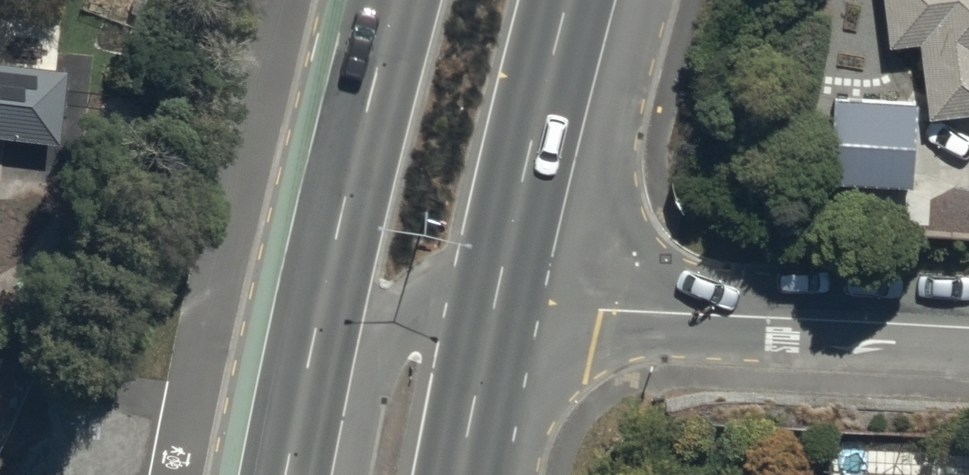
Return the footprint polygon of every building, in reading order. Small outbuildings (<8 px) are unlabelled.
[(892,49),(922,45),(932,120),(968,115),(968,0),(886,0),(892,49)] [(54,150),(62,75),(0,68),(0,144),(54,150)] [(917,106),(835,101),(830,183),(912,188),(917,106)]
